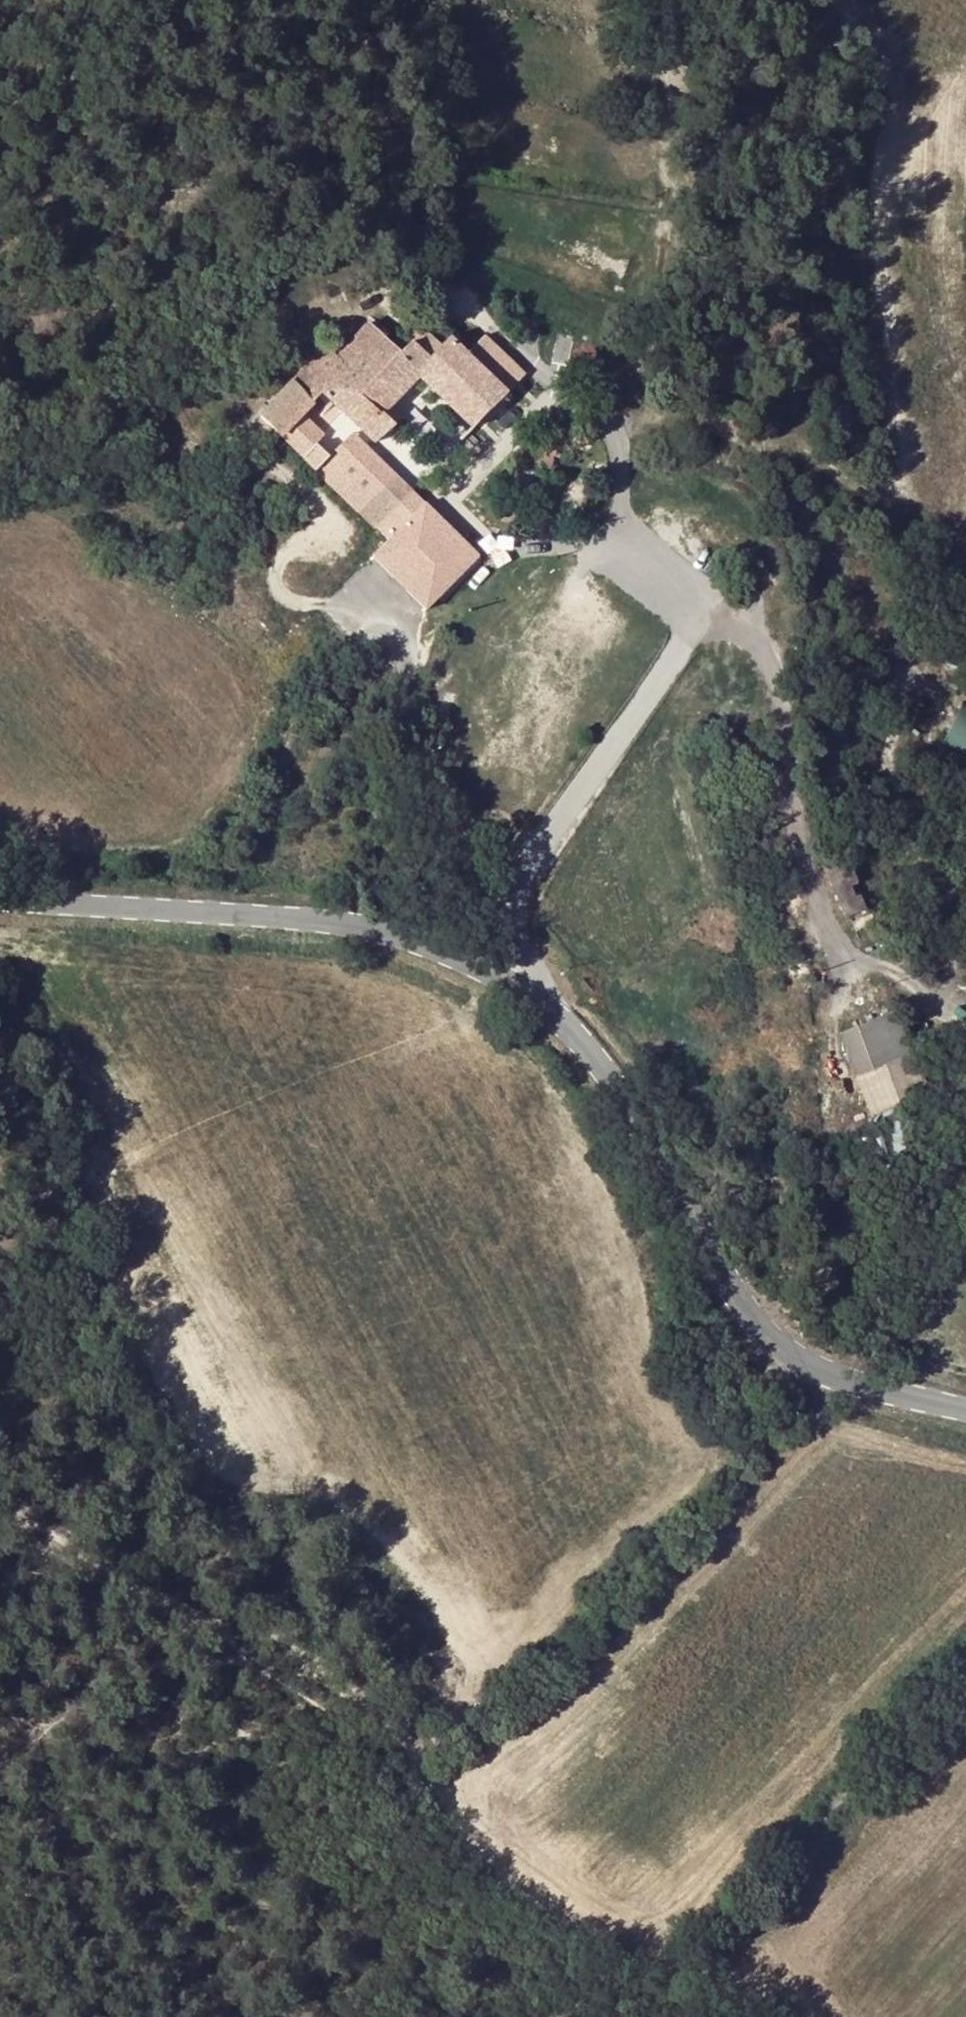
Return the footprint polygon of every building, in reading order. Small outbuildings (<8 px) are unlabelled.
[(475,419),(509,382),(443,328),(429,347),(414,336),(398,354),(370,334),(343,365),(362,380),(378,363),(406,381),(415,370),(475,419)] [(320,354),(261,420),(311,465),(378,526),(409,491),(393,478),(380,493),(333,453),(344,443),(313,416),(328,399),(380,442),(397,420),(383,408),(406,381),(378,363),(362,380),(343,365),(340,368),(320,354)] [(947,750),(965,758),(965,706),(947,750)] [(923,1116),(891,1030),(837,1053),(868,1136),(923,1116)]
